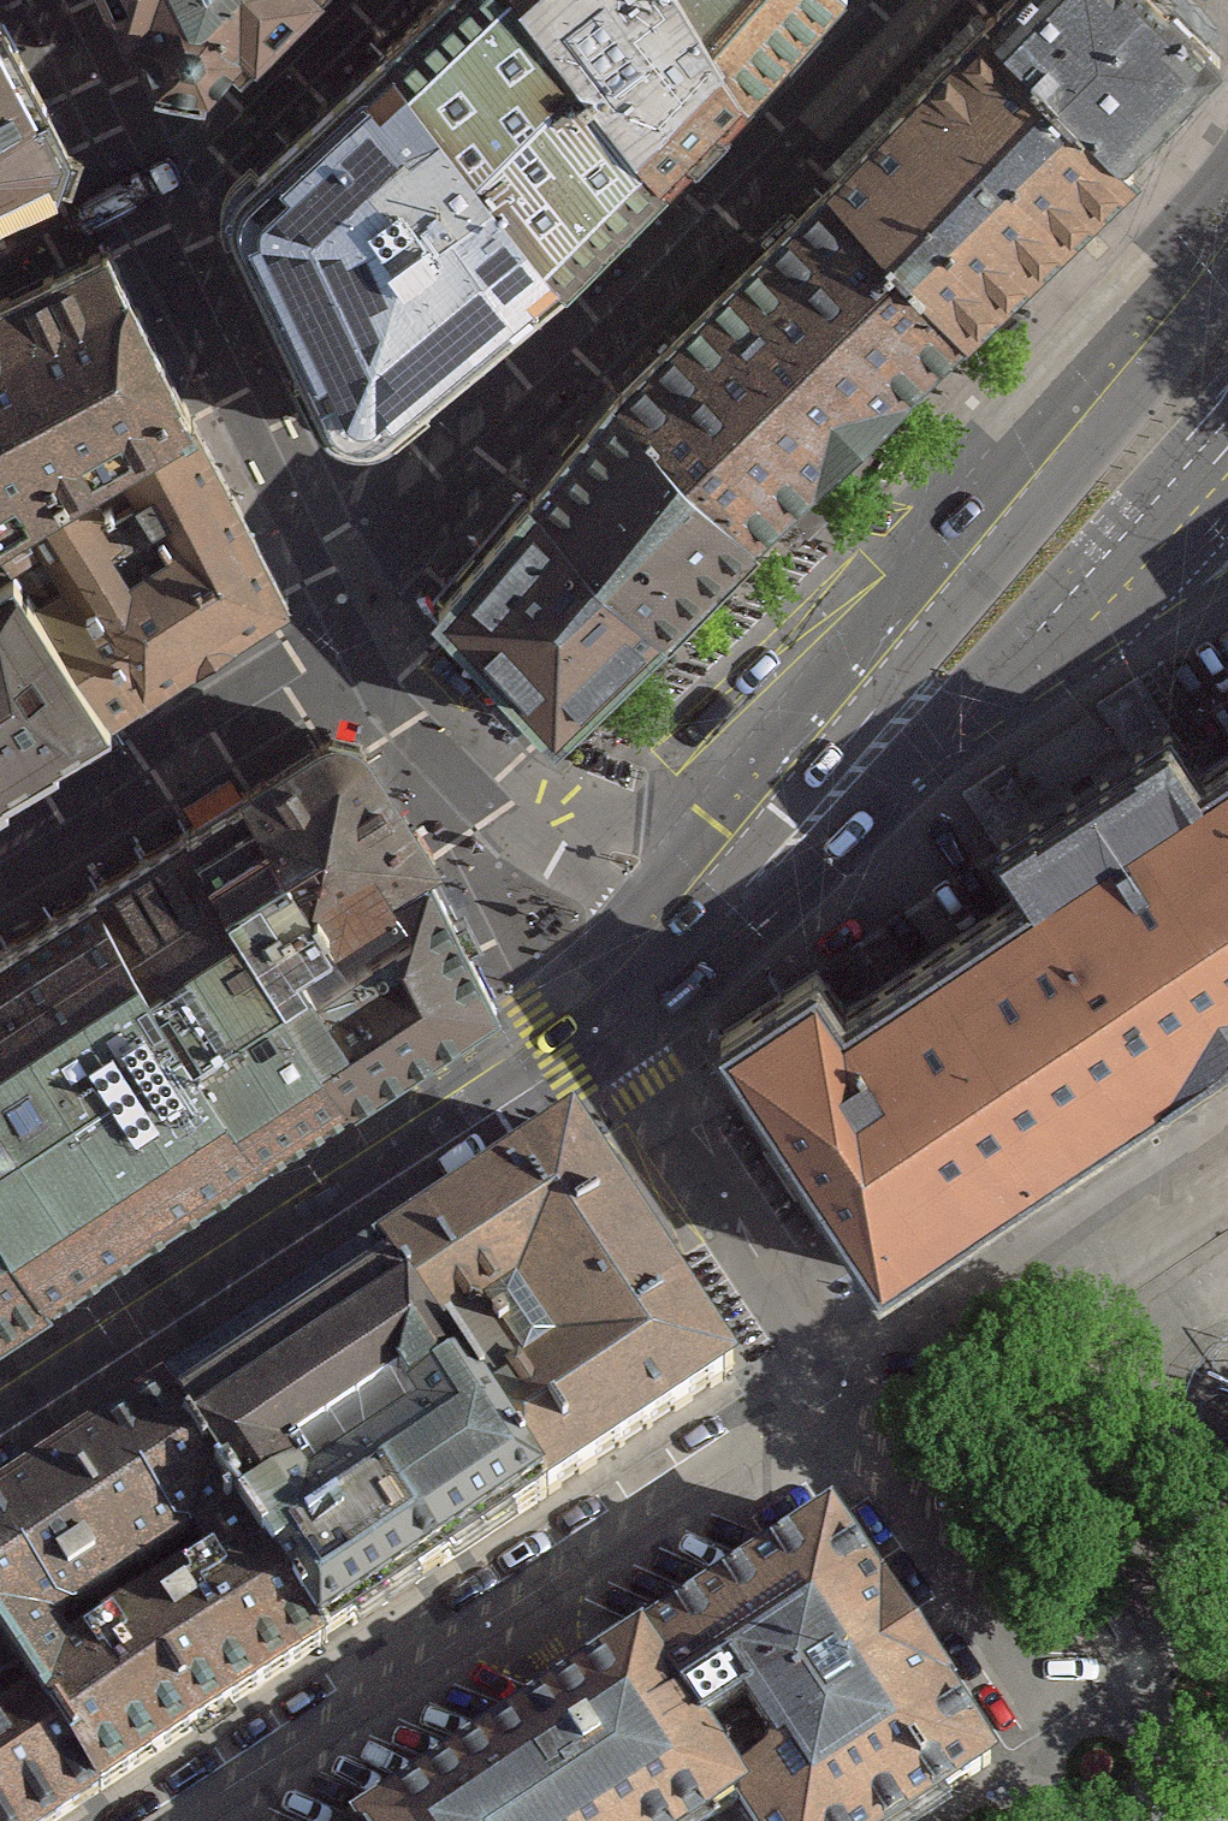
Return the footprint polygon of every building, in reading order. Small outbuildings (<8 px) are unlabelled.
[(295,0),(125,0),(153,67),(206,73),(251,47),(295,0)] [(566,272),(668,178),(530,0),(431,0),(390,40),(566,272)] [(668,178),(749,86),(692,0),(530,0),(668,178)] [(749,86),(828,0),(692,0),(749,86)] [(984,9),(1137,159),(1226,50),(1174,0),(994,0),(984,9)] [(984,9),(823,174),(968,324),(1137,159),(984,9)] [(83,165),(0,10),(0,204),(83,165)] [(390,40),(254,161),(238,181),(232,207),(317,394),(330,413),(358,426),(402,407),(566,272),(390,40)] [(823,174),(622,377),(763,533),(968,324),(823,174)] [(212,185),(171,206),(226,313),(267,292),(212,185)] [(193,420),(105,238),(0,298),(0,461),(17,497),(53,483),(193,420)] [(622,377),(528,490),(671,628),(763,533),(622,377)] [(95,574),(41,603),(111,721),(289,600),(193,420),(53,483),(95,574)] [(0,461),(0,505),(17,497),(0,461)] [(528,490),(425,605),(556,744),(671,628),(528,490)] [(111,721),(41,603),(27,584),(0,602),(0,794),(111,721)] [(504,999),(371,736),(359,724),(342,721),(200,824),(0,953),(0,1329),(504,999)] [(717,1034),(880,1279),(1227,1050),(1227,757),(1203,774),(1176,733),(1001,847),(1030,891),(846,1012),(817,968),(717,1034)] [(0,1506),(0,1820),(56,1820),(732,1375),(576,1128),(0,1506)] [(1212,1251),(1227,1276),(1227,1241),(1212,1251)] [(640,1646),(740,1801),(753,1820),(902,1820),(992,1763),(831,1520),(640,1646)] [(375,1820),(711,1820),(740,1801),(640,1646),(375,1820)]
